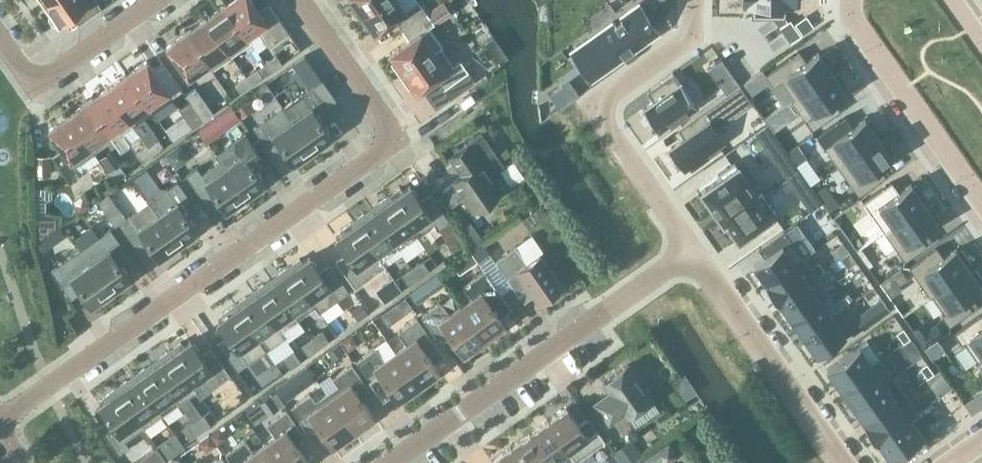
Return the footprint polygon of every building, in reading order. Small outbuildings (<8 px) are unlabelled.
[(43,3),(50,12),(49,17),(53,23),(57,24),(63,20),(62,19),(71,12),(78,23),(101,6),(97,0),(47,0),(43,3)] [(224,4),(246,35),(247,35),(256,28),(268,45),(288,31),(268,3),(259,10),(252,0),(231,0),(224,4)] [(353,1),(350,4),(358,15),(380,0),(352,0),(353,1)] [(399,0),(380,0),(358,15),(367,27),(370,25),(375,33),(395,19),(401,29),(426,11),(419,1),(406,10),(399,0)] [(426,11),(434,22),(435,24),(452,12),(443,0),(442,0),(426,11)] [(768,0),(741,0),(741,3),(751,3),(751,17),(768,17),(768,0)] [(785,4),(795,4),(795,0),(768,0),(768,17),(785,17),(785,4)] [(224,4),(205,18),(231,55),(251,41),(247,35),(246,35),(224,4)] [(589,15),(595,23),(608,14),(602,6),(589,15)] [(577,50),(584,61),(598,51),(606,63),(653,30),(646,21),(647,20),(646,17),(644,18),(637,8),(577,50)] [(426,11),(401,29),(408,39),(389,52),(395,60),(392,62),(400,74),(440,46),(443,45),(429,26),(434,22),(426,11)] [(231,55),(205,18),(186,31),(208,62),(207,63),(211,69),(231,55)] [(799,34),(790,20),(780,27),(790,41),(799,34)] [(208,62),(186,31),(166,46),(187,76),(207,63),(208,62)] [(483,43),(498,63),(499,64),(503,60),(502,49),(492,36),(483,43)] [(453,64),(440,46),(400,74),(408,86),(411,84),(417,91),(436,78),(450,97),(474,80),(460,59),(453,64)] [(790,99),(791,100),(832,71),(829,67),(832,65),(822,52),(819,53),(818,51),(800,64),(794,55),(799,52),(798,50),(765,74),(773,85),(781,80),(793,97),(790,99)] [(265,62),(271,70),(282,63),(276,54),(265,62)] [(305,54),(294,62),(311,86),(322,79),(305,54)] [(126,74),(152,110),(182,89),(164,63),(154,70),(146,59),(126,74)] [(265,62),(257,67),(263,76),(271,70),(265,62)] [(263,76),(257,67),(246,75),(252,84),(263,76)] [(834,74),(832,71),(791,100),(812,129),(835,113),(827,103),(845,90),(843,87),(846,85),(836,72),(834,74)] [(642,108),(659,131),(696,104),(673,72),(647,90),(654,100),(642,108)] [(126,74),(107,87),(133,124),(152,110),(126,74)] [(726,92),(739,84),(732,74),(720,83),(726,92)] [(252,84),(246,75),(235,83),(241,92),(252,84)] [(740,85),(745,93),(758,83),(753,75),(740,85)] [(311,86),(283,106),(314,151),(326,143),(324,140),(332,134),(316,112),(336,98),(322,78),(322,79),(311,86)] [(559,107),(579,94),(572,84),(553,98),(559,107)] [(670,147),(684,167),(689,163),(691,167),(706,156),(703,153),(722,140),(714,128),(751,101),(745,93),(740,85),(739,84),(677,128),(681,133),(680,134),(681,135),(682,134),(684,137),(670,147)] [(133,124),(107,87),(87,101),(113,138),(120,148),(128,142),(122,132),(133,124)] [(195,87),(185,94),(203,119),(213,111),(195,87)] [(203,119),(185,94),(175,101),(192,126),(203,119)] [(232,105),(234,107),(240,117),(253,108),(247,98),(245,96),(232,105)] [(113,138),(87,101),(68,114),(94,151),(113,138)] [(314,151),(283,106),(253,127),(267,147),(277,140),(293,162),(300,156),(303,160),(314,151)] [(767,123),(771,130),(785,120),(777,109),(764,119),(767,123)] [(94,151),(68,114),(48,129),(61,148),(52,154),(69,179),(80,172),(75,164),(94,151)] [(816,135),(837,165),(878,136),(875,133),(878,131),(869,117),(866,119),(864,117),(846,129),(839,119),(816,135)] [(767,123),(755,131),(770,152),(782,144),(771,130),(767,123)] [(245,132),(215,153),(219,159),(247,199),(259,190),(257,187),(264,182),(254,168),(249,160),(259,153),(245,132)] [(467,143),(468,144),(450,156),(462,173),(452,181),(453,182),(441,190),(452,205),(463,197),(472,210),(502,189),(489,171),(501,162),(481,133),(467,143)] [(880,139),(878,136),(837,165),(858,194),(885,175),(878,165),(891,156),(889,153),(892,151),(883,137),(880,139)] [(158,137),(147,145),(153,153),(164,146),(158,137)] [(174,168),(181,163),(184,152),(178,143),(176,145),(164,153),(174,168)] [(787,152),(796,164),(807,156),(798,144),(787,152)] [(153,153),(147,145),(136,152),(142,161),(153,153)] [(50,173),(50,155),(35,155),(33,155),(33,168),(33,171),(33,176),(36,176),(37,176),(50,176),(50,173)] [(235,207),(247,199),(219,159),(201,172),(197,166),(185,174),(200,194),(210,187),(225,209),(233,204),(235,207)] [(719,177),(701,190),(721,219),(722,221),(726,219),(739,238),(775,212),(761,192),(757,195),(757,194),(734,161),(717,173),(719,177)] [(115,181),(126,173),(120,164),(108,172),(115,181)] [(797,166),(785,174),(793,185),(805,177),(797,166)] [(148,201),(180,246),(191,238),(189,235),(197,229),(181,207),(192,200),(177,180),(166,188),(161,187),(149,196),(148,200),(148,201)] [(862,201),(883,230),(924,202),(921,198),(924,196),(915,183),(912,184),(910,182),(893,195),(886,186),(891,182),(890,181),(862,201)] [(410,228),(415,235),(427,252),(439,243),(427,226),(434,221),(438,227),(449,219),(443,211),(435,199),(425,206),(410,185),(402,190),(400,187),(388,195),(411,227),(410,228)] [(98,202),(108,215),(119,207),(110,193),(98,202)] [(821,200),(829,210),(839,203),(832,193),(821,200)] [(443,194),(435,199),(443,211),(452,205),(443,194)] [(379,206),(372,211),(393,240),(398,246),(415,235),(410,228),(411,227),(388,195),(377,203),(379,206)] [(180,246),(148,201),(118,222),(132,242),(143,235),(158,257),(165,251),(168,254),(180,246)] [(924,202),(883,230),(904,260),(932,240),(931,239),(926,242),(920,233),(937,221),(936,218),(938,216),(929,202),(926,205),(924,202)] [(393,240),(372,211),(366,216),(363,212),(353,220),(380,259),(381,259),(398,246),(393,240)] [(380,259),(353,220),(341,228),(343,232),(335,237),(351,259),(341,266),(355,286),(385,265),(381,259),(380,259)] [(33,242),(40,252),(69,232),(61,222),(33,242)] [(457,236),(447,222),(437,229),(447,243),(457,236)] [(80,248),(112,294),(124,285),(122,282),(129,277),(114,255),(124,248),(110,227),(80,248)] [(464,234),(471,244),(481,237),(474,227),(464,234)] [(752,264),(765,282),(764,283),(803,256),(790,238),(784,229),(757,248),(763,257),(752,264)] [(481,240),(469,248),(477,260),(478,260),(489,252),(481,240)] [(839,257),(840,256),(849,250),(843,242),(833,249),(839,257)] [(561,284),(539,252),(526,261),(515,245),(495,259),(518,292),(529,284),(539,299),(561,284)] [(909,266),(929,296),(970,267),(967,263),(970,261),(961,248),(958,250),(956,248),(939,260),(932,251),(937,248),(936,247),(909,266)] [(112,294),(80,248),(51,269),(65,289),(75,282),(90,304),(98,299),(100,302),(112,294)] [(469,248),(459,255),(467,267),(477,260),(469,248)] [(848,266),(856,260),(854,257),(849,250),(840,256),(848,266)] [(301,261),(299,258),(287,266),(310,298),(315,305),(319,311),(349,290),(334,270),(324,277),(309,255),(301,261)] [(777,301),(815,274),(824,268),(818,260),(810,266),(803,256),(764,283),(777,301)] [(411,266),(419,277),(429,269),(422,258),(411,266)] [(279,277),(272,281),(293,310),(297,317),(315,305),(310,298),(287,266),(276,274),(279,277)] [(419,277),(411,266),(401,273),(408,284),(419,277)] [(970,267),(929,296),(930,296),(933,295),(945,312),(942,314),(950,325),(978,306),(977,304),(972,308),(966,299),(981,287),(981,284),(981,283),(981,278),(975,268),(972,270),(970,267)] [(460,304),(486,341),(500,332),(497,328),(504,323),(489,301),(499,293),(509,307),(510,307),(484,270),(463,285),(471,296),(460,304)] [(790,318),(828,292),(815,274),(777,301),(777,302),(778,301),(790,318)] [(377,292),(384,302),(401,289),(394,280),(377,292)] [(293,310),(272,281),(265,286),(263,283),(252,291),(254,294),(280,330),(280,329),(297,317),(293,310)] [(375,292),(364,300),(371,310),(383,302),(375,292)] [(828,292),(790,318),(803,335),(840,309),(848,303),(843,296),(835,302),(828,292)] [(245,295),(234,303),(266,349),(284,336),(280,329),(280,330),(254,294),(248,299),(245,295)] [(404,295),(392,304),(400,315),(412,307),(404,296),(404,295)] [(486,341),(460,304),(449,312),(441,300),(421,314),(437,337),(447,330),(462,352),(470,347),(472,351),(486,341)] [(351,309),(359,319),(368,313),(369,312),(361,302),(351,309)] [(233,342),(223,349),(237,369),(266,349),(234,303),(223,311),(225,315),(217,320),(233,342)] [(816,354),(853,328),(840,309),(803,335),(816,354)] [(981,356),(981,321),(978,315),(955,332),(963,343),(966,341),(978,359),(981,356)] [(392,346),(421,387),(434,378),(431,374),(439,369),(423,347),(433,340),(417,317),(397,331),(403,339),(392,346)] [(923,320),(912,328),(925,347),(937,339),(944,333),(937,323),(929,328),(923,320)] [(896,332),(903,342),(910,337),(903,327),(896,332)] [(311,336),(319,347),(329,340),(321,329),(311,336)] [(359,343),(352,333),(341,341),(348,350),(359,343)] [(319,347),(311,336),(300,344),(308,355),(319,347)] [(421,387),(392,346),(385,337),(374,345),(375,347),(356,360),(372,383),(382,376),(397,398),(404,393),(407,397),(421,387)] [(196,389),(200,395),(230,374),(216,354),(206,361),(190,339),(183,344),(181,341),(169,349),(196,389)] [(925,347),(932,358),(944,349),(937,339),(925,347)] [(345,352),(338,343),(332,347),(329,349),(335,359),(345,352)] [(826,369),(839,387),(880,358),(879,357),(871,363),(867,357),(859,345),(826,369)] [(912,362),(922,355),(917,348),(907,355),(912,362)] [(196,389),(169,349),(158,357),(160,360),(153,365),(179,401),(196,389)] [(282,356),(290,367),(301,360),(293,349),(282,356)] [(875,351),(867,357),(871,363),(879,357),(875,351)] [(880,358),(839,387),(851,405),(892,376),(880,358)] [(935,372),(928,362),(921,367),(928,377),(935,372)] [(326,392),(355,433),(369,424),(366,420),(373,415),(358,393),(367,386),(351,363),(332,377),(337,384),(326,392)] [(652,399),(627,364),(602,382),(611,394),(606,398),(604,395),(594,402),(608,422),(623,412),(627,416),(652,399)] [(133,375),(135,378),(136,377),(161,413),(179,401),(153,365),(147,370),(144,367),(133,375)] [(307,365),(274,387),(279,394),(311,371),(307,365)] [(685,400),(695,392),(683,374),(672,382),(685,400)] [(862,422),(863,423),(905,393),(892,376),(851,405),(863,421),(862,422)] [(136,377),(135,378),(129,382),(127,379),(116,387),(143,426),(161,413),(136,377)] [(143,426),(116,387),(104,395),(106,398),(98,404),(114,426),(104,433),(118,453),(129,445),(125,439),(143,426)] [(355,433),(326,392),(315,400),(310,392),(290,406),(306,429),(316,422),(332,444),(339,439),(341,443),(355,433)] [(269,393),(245,411),(254,423),(278,406),(269,393)] [(863,423),(875,441),(917,411),(905,393),(863,423)] [(547,421),(575,460),(604,439),(589,418),(579,424),(566,407),(547,421)] [(278,462),(305,462),(308,461),(292,438),(301,431),(285,408),(266,422),(274,434),(263,441),(278,462)] [(917,411),(875,441),(876,441),(877,441),(889,458),(901,450),(907,459),(929,444),(910,417),(918,412),(917,411)] [(202,413),(192,420),(200,431),(210,423),(202,413)] [(192,420),(182,427),(189,438),(200,431),(192,420)] [(529,434),(549,462),(570,462),(575,460),(547,421),(529,434)] [(209,433),(216,444),(226,437),(219,426),(209,433)] [(184,445),(174,431),(156,444),(166,459),(184,445)] [(206,451),(216,444),(209,433),(198,441),(206,451)] [(510,447),(521,462),(549,462),(529,434),(510,447)] [(263,441),(252,449),(244,438),(225,452),(232,462),(278,462),(263,441)] [(621,462),(629,462),(642,454),(631,438),(613,451),(614,453),(621,462)] [(662,462),(669,462),(679,456),(669,441),(654,451),(662,462)] [(510,447),(491,460),(493,462),(521,462),(510,447)] [(601,462),(621,462),(614,453),(601,462)] [(220,455),(209,462),(226,462),(220,455)]
